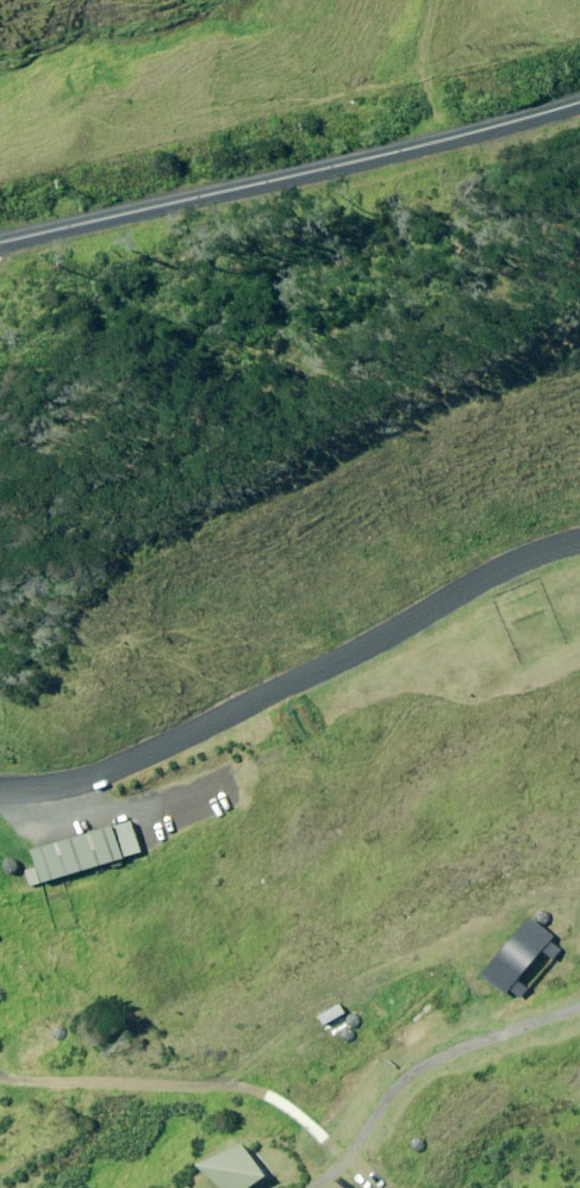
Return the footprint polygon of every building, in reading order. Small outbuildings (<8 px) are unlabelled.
[(144,854),(130,803),(111,808),(116,828),(36,851),(45,883),(144,854)] [(529,918),(484,974),(520,1003),(565,947),(529,918)] [(256,1133),(219,1154),(238,1187),(241,1187),(276,1169),(256,1133)] [(204,1175),(179,1187),(211,1187),(204,1175)]
